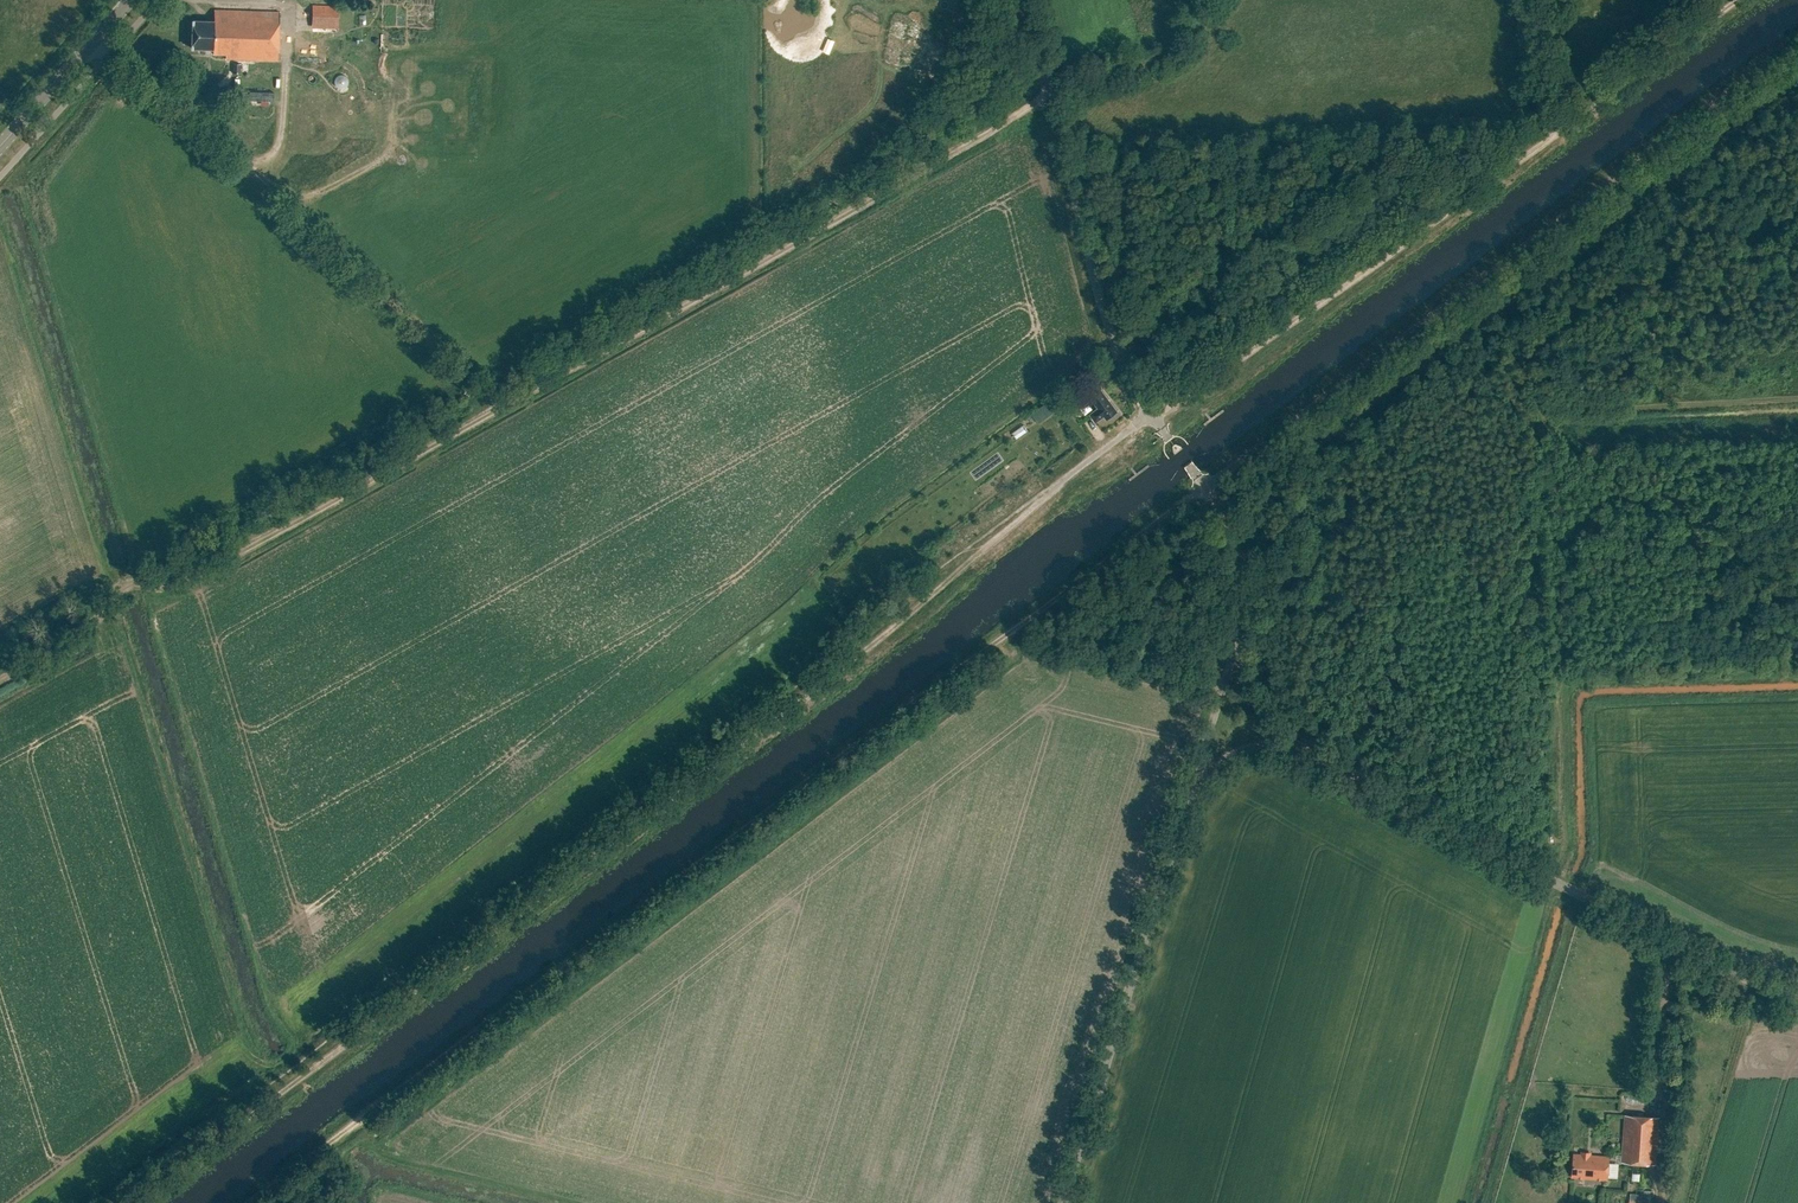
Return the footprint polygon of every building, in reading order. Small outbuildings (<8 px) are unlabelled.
[(312,5),(312,32),(338,32),(338,5),(312,5)] [(211,54),(225,54),(225,59),(277,60),(279,11),(213,9),(213,21),(192,20),(191,48),(212,48),(211,54)] [(240,64),(233,64),(232,73),(240,73),(240,64)] [(274,101),(275,93),(249,92),(249,100),(274,101)] [(1088,396),(1098,409),(1090,415),(1096,423),(1104,416),(1106,420),(1118,411),(1100,387),(1088,396)] [(1066,397),(1071,403),(1080,396),(1076,390),(1066,397)] [(1028,432),(1024,425),(1012,433),(1017,439),(1028,432)] [(1625,1114),(1622,1162),(1656,1164),(1660,1117),(1625,1114)] [(1609,1157),(1574,1154),(1572,1177),(1607,1180),(1609,1157)] [(1650,1200),(1653,1200),(1653,1190),(1641,1190),(1641,1194),(1630,1193),(1630,1202),(1628,1202),(1650,1202),(1650,1200)]
